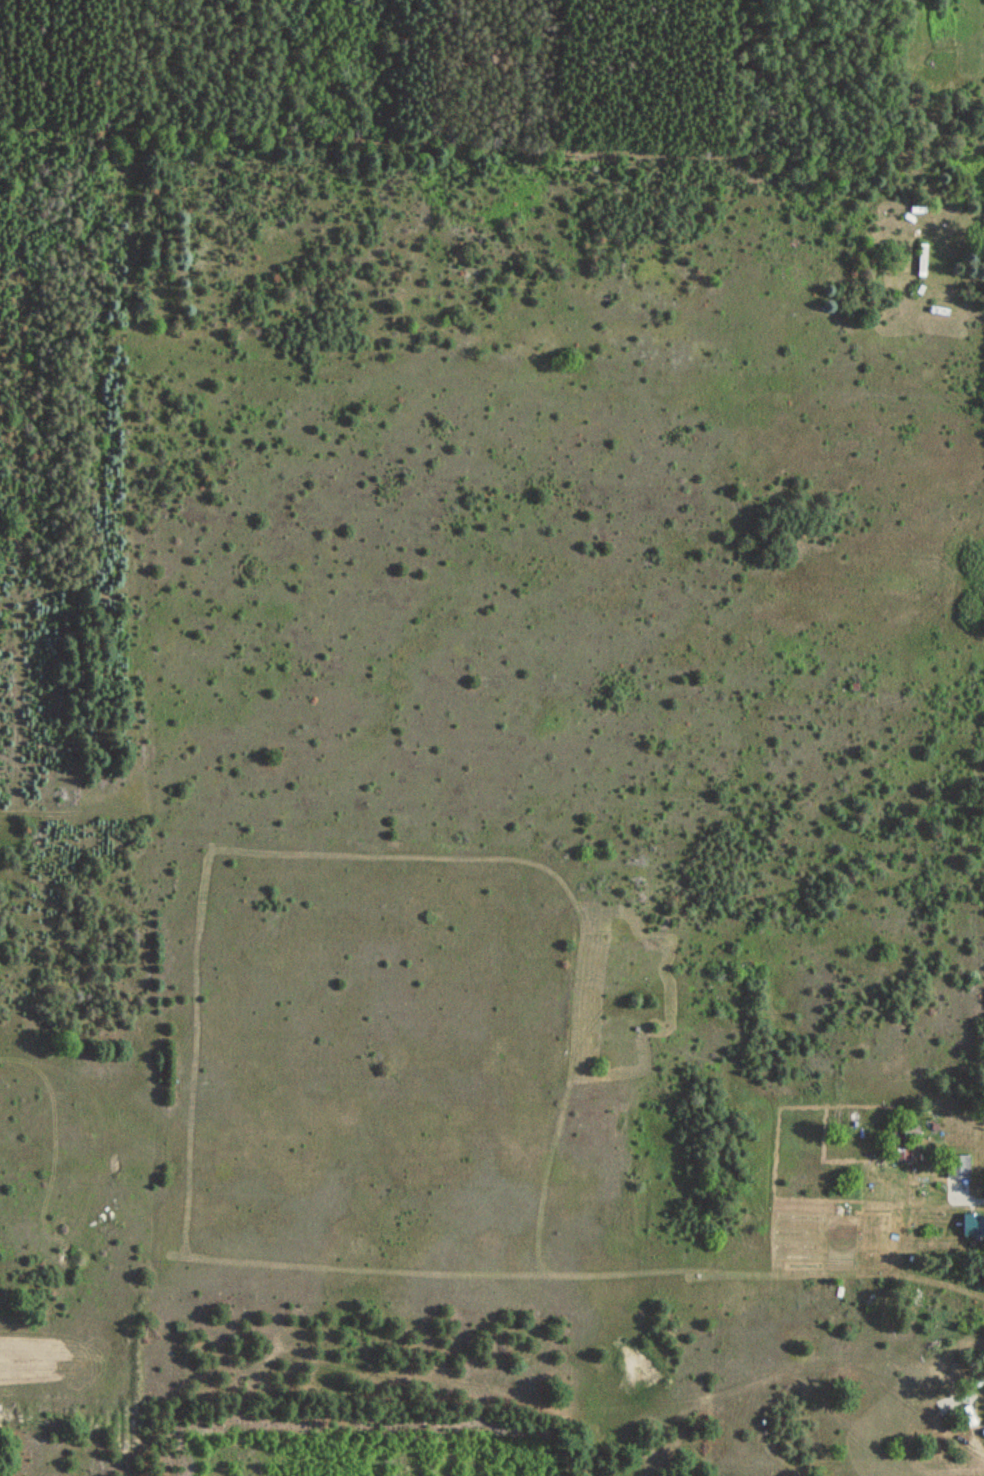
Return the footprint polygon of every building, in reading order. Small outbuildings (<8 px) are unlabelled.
[(916,276),(924,276),(924,244),(916,244),(916,276)] [(888,1161),(910,1161),(910,1140),(917,1140),(917,1125),(888,1125),(888,1161)] [(968,1155),(942,1155),(942,1177),(968,1177),(968,1155)] [(958,1214),(958,1236),(983,1236),(983,1214),(958,1214)]
